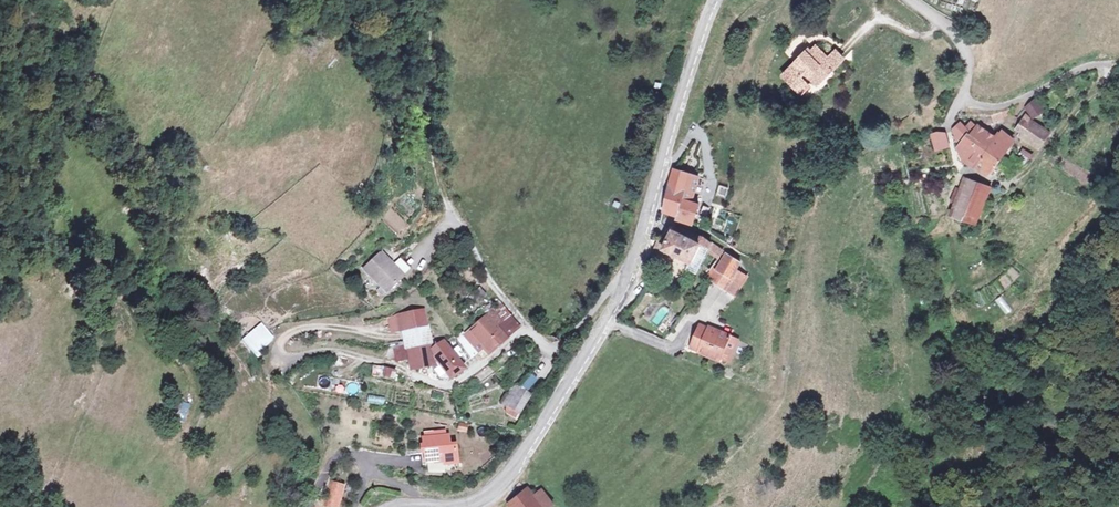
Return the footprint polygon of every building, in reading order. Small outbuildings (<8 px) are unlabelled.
[(822,55),(811,42),(776,73),(797,97),(839,59),(830,48),(822,55)] [(1021,105),(1020,113),(1009,129),(1033,147),(1046,131),(1033,119),(1040,110),(1034,98),(1021,105)] [(958,125),(953,121),(946,129),(950,133),(948,135),(954,142),(951,146),(955,157),(960,151),(966,157),(963,161),(980,173),(1004,137),(993,129),(991,132),(985,128),(982,131),(971,123),(969,125),(964,119),(958,125)] [(938,131),(925,133),(928,149),(942,146),(938,131)] [(695,178),(669,171),(657,218),(690,226),(696,203),(688,201),(695,178)] [(984,185),(958,176),(946,216),(969,226),(984,185)] [(693,247),(663,232),(644,270),(674,285),(693,247)] [(384,247),(366,267),(393,292),(411,272),(384,247)] [(747,267),(719,253),(705,281),(732,295),(747,267)] [(1003,294),(995,299),(1005,314),(1013,309),(1003,294)] [(651,322),(659,327),(671,311),(663,305),(651,322)] [(428,306),(388,315),(392,331),(404,327),(409,345),(396,346),(398,359),(414,358),(413,368),(442,363),(457,374),(516,330),(498,309),(439,341),(428,306)] [(279,336),(265,320),(246,336),(260,352),(279,336)] [(736,339),(697,322),(686,347),(725,364),(736,339)] [(370,375),(394,378),(395,368),(371,365),(370,375)] [(484,391),(497,385),(488,367),(475,374),(484,391)] [(537,391),(517,382),(506,406),(527,415),(537,391)] [(346,394),(356,396),(359,386),(348,383),(346,394)] [(383,406),(385,398),(368,394),(366,402),(383,406)] [(177,401),(173,416),(184,420),(189,404),(177,401)] [(457,422),(456,431),(466,432),(467,424),(457,422)] [(448,429),(423,430),(426,467),(466,464),(464,441),(449,442),(448,429)] [(348,480),(331,478),(327,504),(344,506),(348,480)] [(508,500),(514,506),(550,506),(558,500),(544,484),(538,490),(531,480),(508,500)]
